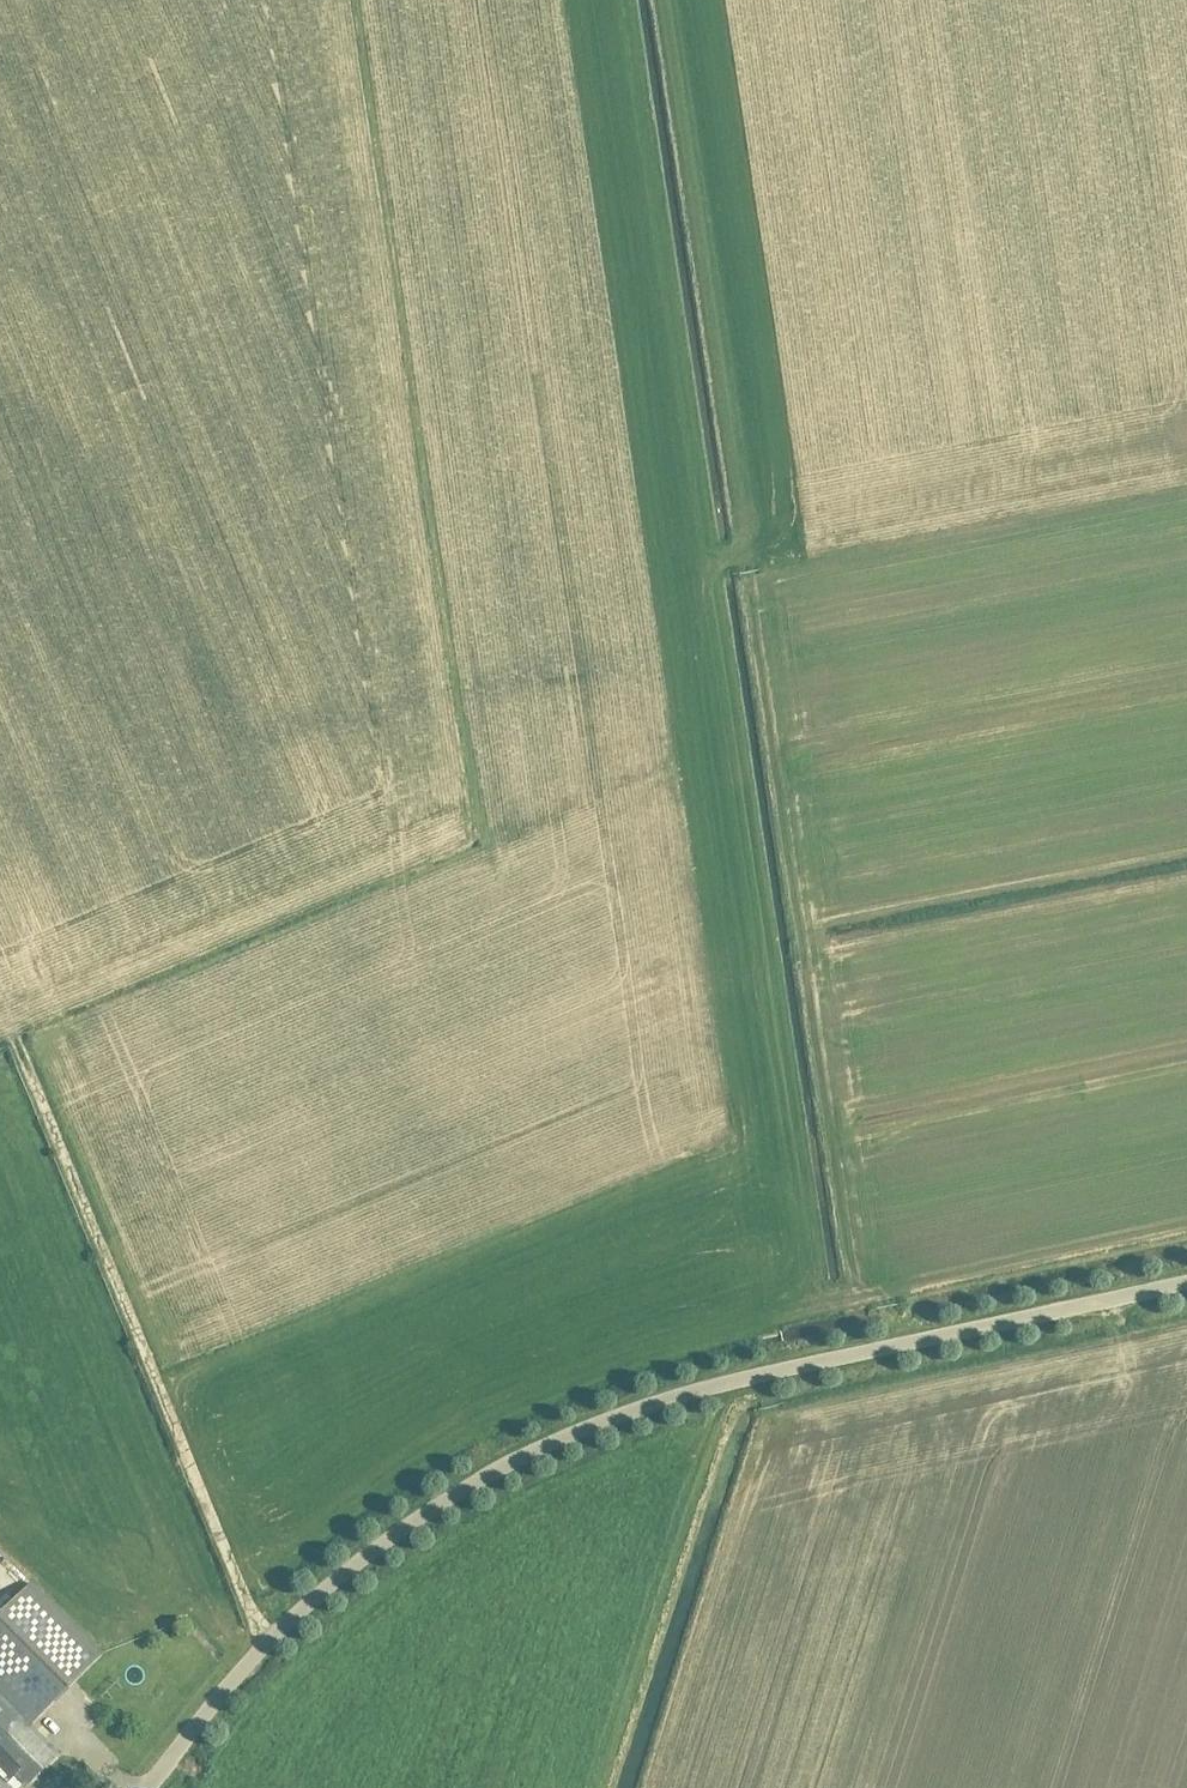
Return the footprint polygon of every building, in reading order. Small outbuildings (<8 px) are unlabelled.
[(0,1613),(0,1787),(13,1787),(7,1782),(13,1776),(24,1787),(57,1754),(29,1726),(102,1653),(31,1582),(0,1613)]
